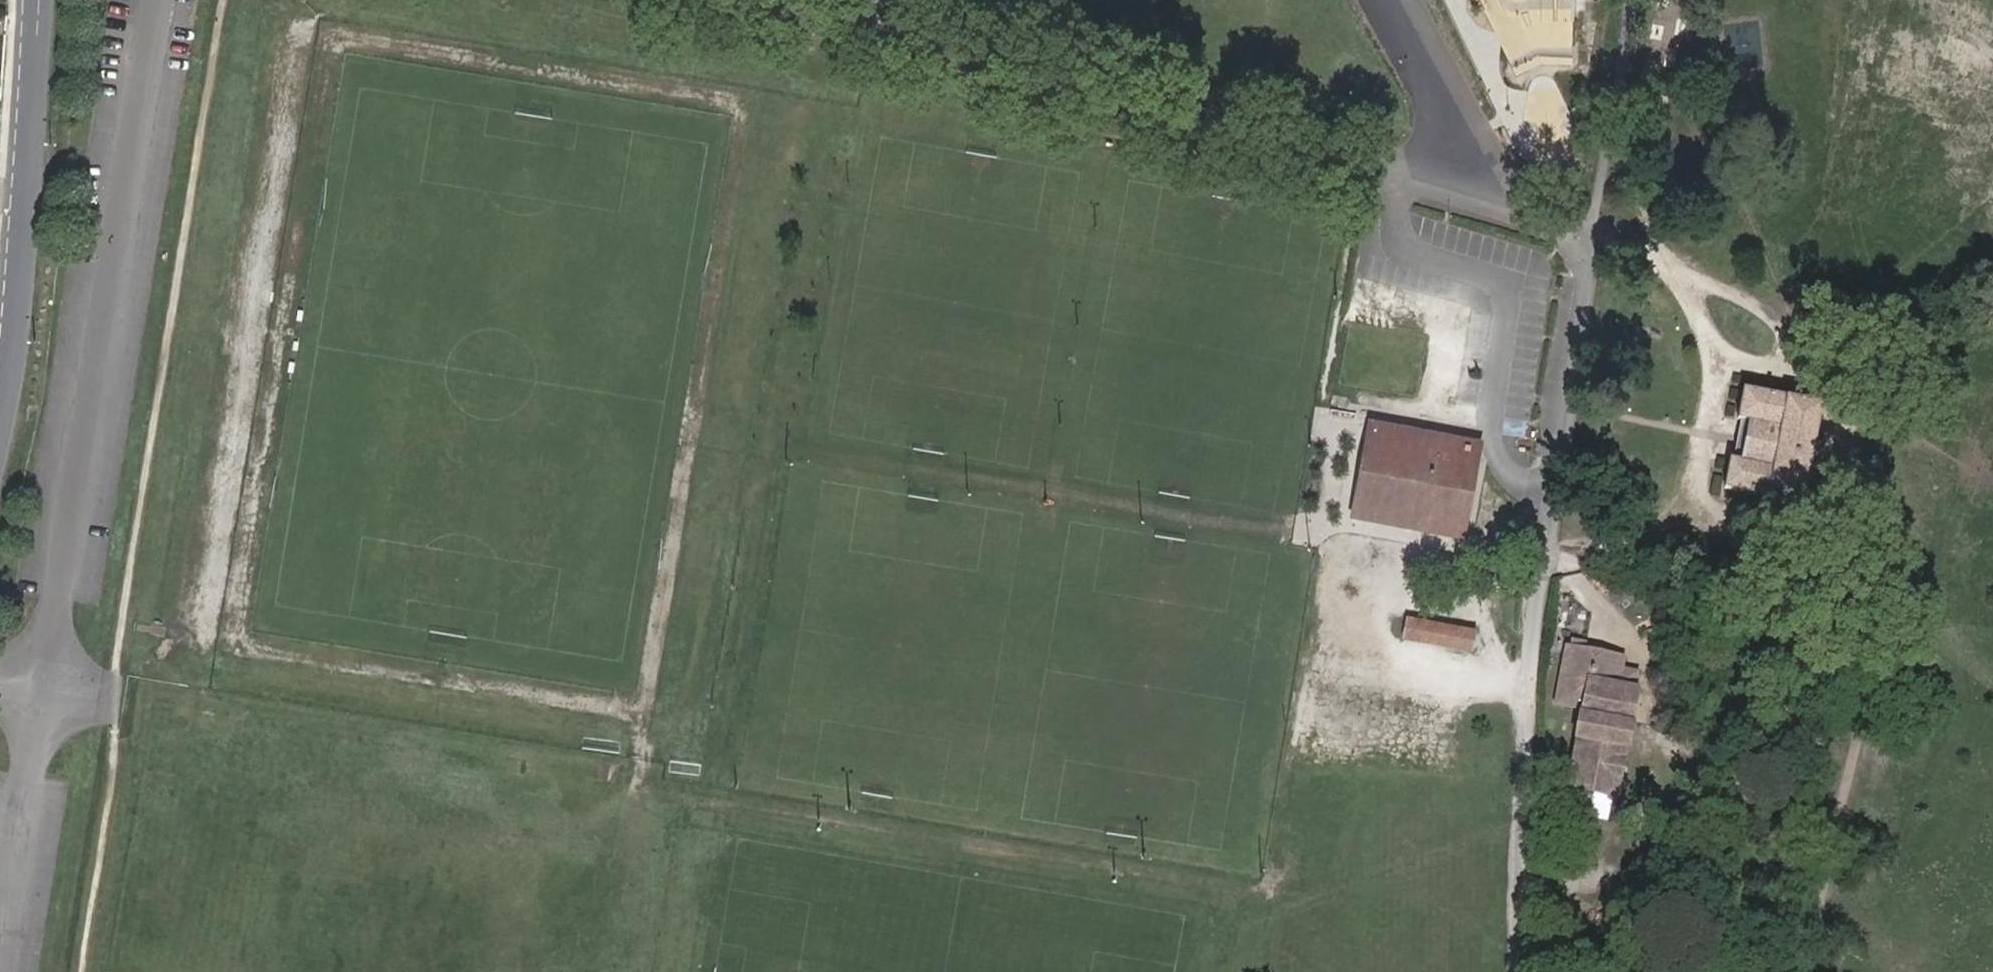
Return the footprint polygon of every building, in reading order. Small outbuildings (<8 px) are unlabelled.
[(1802,502),(1820,404),(1745,388),(1739,418),(1749,420),(1741,458),(1731,456),(1725,488),(1802,502)] [(1467,538),(1486,442),(1373,418),(1355,514),(1467,538)] [(1476,648),(1480,630),(1410,617),(1407,637),(1476,648)] [(1575,787),(1622,793),(1628,745),(1632,746),(1635,718),(1632,718),(1637,685),(1635,684),(1637,668),(1623,665),(1624,653),(1566,646),(1558,702),(1578,704),(1578,711),(1583,712),(1580,734),(1583,735),(1575,787)] [(1619,819),(1622,793),(1575,787),(1572,813),(1619,819)]
